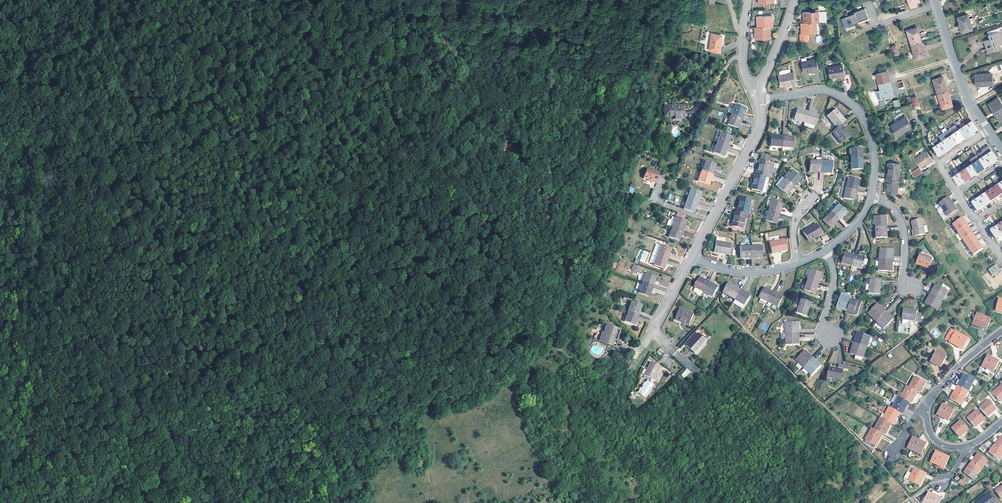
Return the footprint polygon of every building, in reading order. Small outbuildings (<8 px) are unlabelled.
[(919,0),(909,0),(911,9),(918,7),(917,2),(920,2),(919,0)] [(855,15),(846,19),(849,28),(859,24),(859,23),(869,19),(866,10),(855,14),(855,15)] [(802,24),(817,23),(826,23),(826,11),(818,12),(819,18),(817,18),(817,12),(804,13),(804,19),(802,19),(802,24)] [(968,16),(958,19),(960,26),(957,26),(958,29),(961,28),(962,33),(972,30),(968,16)] [(757,28),(771,27),(773,27),(773,23),(771,23),(771,17),(759,17),(759,23),(757,23),(757,28)] [(800,35),(800,42),(800,43),(802,43),(808,43),(808,34),(815,34),(815,28),(817,28),(817,23),(802,24),(800,24),(800,29),(802,29),(802,35),(800,35)] [(771,33),(771,27),(757,28),(755,28),(755,34),(757,33),(757,40),(769,39),(769,33),(771,33)] [(913,46),(922,43),(918,28),(908,31),(913,46)] [(1001,50),(1000,46),(1001,46),(1001,34),(1001,33),(1000,33),(989,37),(991,41),(984,43),(988,55),(1001,50)] [(723,38),(713,35),(710,51),(720,53),(723,38)] [(927,57),(922,43),(913,46),(917,60),(927,57)] [(820,70),(818,58),(803,62),(805,73),(820,70)] [(847,74),(844,63),(829,66),(831,78),(847,74)] [(788,73),(787,66),(782,67),(780,71),(781,74),(780,75),(782,86),(797,83),(795,72),(788,73)] [(877,79),(879,84),(889,81),(891,81),(888,71),(876,75),(877,79)] [(993,75),(976,76),(976,87),(993,87),(993,75)] [(934,80),(939,95),(949,92),(944,77),(934,80)] [(893,96),(889,81),(879,84),(881,90),(877,91),(879,100),(883,99),(893,96)] [(949,92),(939,95),(943,109),(953,106),(949,92)] [(894,108),(901,106),(899,99),(892,101),(894,108)] [(1001,119),(1001,104),(998,99),(989,105),(996,115),(997,114),(1001,120),(1001,119)] [(736,104),(732,114),(743,118),(747,108),(736,104)] [(674,121),(684,121),(684,109),(676,109),(676,108),(665,108),(665,119),(674,118),(674,121)] [(795,120),(805,123),(809,112),(799,109),(795,120)] [(836,128),(842,125),(846,121),(837,109),(827,116),(836,128)] [(809,112),(805,123),(803,126),(814,130),(819,115),(809,112)] [(743,118),(732,114),(728,124),(740,128),(743,118)] [(912,124),(906,115),(890,125),(897,136),(905,131),(904,129),(912,124)] [(973,121),(970,116),(963,121),(964,123),(966,125),(973,121)] [(973,121),(966,125),(971,133),(978,129),(973,121)] [(960,130),(965,138),(966,137),(971,133),(966,125),(964,123),(960,126),(962,129),(960,130)] [(851,137),(842,125),(836,128),(832,131),(842,144),(851,137)] [(944,134),(947,138),(952,146),(959,142),(953,134),(950,130),(944,134)] [(965,138),(960,130),(953,134),(959,142),(965,138)] [(718,143),(729,147),(732,137),(722,133),(718,143)] [(947,138),(944,134),(937,138),(938,139),(941,143),(947,138)] [(771,146),(782,148),(783,137),(783,136),(772,135),(771,146)] [(783,137),(782,148),(793,149),(794,137),(783,136),(783,137)] [(947,138),(941,143),(946,150),(952,146),(947,138)] [(946,150),(941,143),(938,139),(935,141),(937,145),(934,147),(939,155),(941,154),(942,153),(946,150)] [(725,157),(729,147),(718,143),(715,153),(725,157)] [(984,151),(991,163),(998,158),(989,146),(983,150),(984,151)] [(851,159),(863,159),(863,148),(851,148),(851,159)] [(932,160),(926,151),(915,158),(921,168),(931,161),(932,160)] [(985,167),(991,163),(984,151),(977,156),(985,167)] [(756,175),(766,178),(767,178),(771,163),(769,163),(771,156),(762,154),(760,160),(756,175)] [(951,162),(954,167),(962,163),(961,161),(967,158),(965,154),(951,162)] [(978,171),(985,167),(977,156),(971,160),(978,171)] [(863,169),(863,159),(851,159),(852,170),(863,169)] [(978,171),(971,160),(964,164),(967,168),(972,176),(974,175),(978,171)] [(706,161),(703,171),(714,175),(717,165),(706,161)] [(821,173),(821,161),(811,161),(810,172),(821,173)] [(832,162),(821,161),(821,173),(831,173),(832,162)] [(889,162),(888,177),(899,178),(901,163),(889,162)] [(776,164),(771,163),(767,178),(772,179),(776,164)] [(660,174),(648,168),(644,177),(648,179),(651,181),(650,182),(655,184),(660,174)] [(923,173),(920,168),(912,173),(915,178),(923,173)] [(970,177),(972,176),(967,168),(960,172),(966,180),(970,177)] [(714,175),(703,171),(699,182),(710,185),(714,175)] [(786,180),(794,187),(801,179),(793,171),(786,180)] [(966,180),(960,172),(954,176),(959,184),(966,180)] [(766,178),(756,175),(754,175),(750,190),(762,192),(764,184),(766,178)] [(898,194),(899,178),(888,177),(887,193),(898,194)] [(846,188),(858,191),(860,180),(848,178),(848,182),(845,182),(844,182),(842,188),(846,188)] [(794,187),(786,180),(779,188),(788,195),(794,187)] [(998,187),(996,184),(990,188),(992,191),(997,199),(1001,197),(1001,198),(1001,193),(998,187)] [(856,201),(858,191),(846,188),(844,199),(856,201)] [(691,190),(688,199),(699,202),(702,193),(691,190)] [(992,191),(985,196),(991,204),(997,199),(992,191)] [(979,200),(984,208),(991,204),(985,196),(979,200)] [(739,197),(736,212),(746,214),(748,215),(751,200),(739,197)] [(699,202),(688,199),(684,210),(695,214),(699,202)] [(940,204),(948,217),(957,211),(948,199),(940,204)] [(978,212),(984,208),(979,200),(972,204),(978,212)] [(772,201),(769,211),(780,215),(783,205),(772,201)] [(831,212),(839,221),(847,213),(838,205),(831,212)] [(776,225),(780,215),(769,211),(765,222),(776,225)] [(746,214),(736,212),(734,212),(731,223),(728,223),(727,226),(742,230),(746,214)] [(831,229),(839,221),(831,212),(823,220),(831,229)] [(876,217),(877,228),(888,227),(887,216),(876,217)] [(963,216),(952,222),(972,254),(983,248),(963,216)] [(673,227),(684,230),(687,220),(677,217),(673,227)] [(913,221),(916,237),(926,235),(923,219),(913,221)] [(823,234),(817,225),(803,233),(809,242),(823,234)] [(680,241),(684,230),(673,227),(669,237),(680,241)] [(888,238),(888,227),(877,228),(877,239),(888,238)] [(998,228),(991,232),(997,240),(1001,236),(1001,234),(998,228)] [(787,254),(784,240),(769,243),(772,254),(780,252),(781,255),(787,254)] [(730,244),(715,241),(713,253),(729,256),(730,244)] [(661,245),(658,255),(668,258),(672,249),(661,245)] [(751,259),(751,247),(740,247),(740,259),(751,259)] [(751,247),(751,259),(762,259),(761,247),(751,247)] [(880,260),(894,262),(895,250),(882,249),(880,260)] [(842,264),(853,267),(856,256),(846,253),(842,264)] [(934,259),(921,254),(917,264),(930,269),(934,259)] [(665,268),(668,258),(658,255),(654,265),(665,268)] [(856,256),(853,267),(863,270),(864,269),(866,262),(866,259),(856,256)] [(894,262),(880,260),(880,271),(893,273),(894,262)] [(996,271),(992,266),(986,271),(989,276),(996,271)] [(808,281),(819,285),(823,274),(812,271),(808,281)] [(642,283),(653,287),(656,277),(646,273),(642,283)] [(703,293),(709,283),(700,278),(694,288),(700,291),(699,292),(703,295),(703,293)] [(881,281),(871,280),(870,294),(880,294),(881,281)] [(819,285),(808,281),(805,291),(816,295),(819,285)] [(650,296),(653,287),(642,283),(639,293),(650,296)] [(718,288),(709,283),(703,293),(713,298),(718,288)] [(735,301),(742,291),(732,285),(726,295),(735,301)] [(937,285),(931,294),(944,301),(949,291),(937,285)] [(759,299),(768,304),(774,294),(764,288),(759,299)] [(750,296),(742,291),(735,301),(744,307),(750,296)] [(783,299),(774,294),(768,304),(777,309),(783,299)] [(938,311),(944,301),(931,294),(926,304),(938,311)] [(847,312),(852,300),(841,296),(837,309),(847,312)] [(898,297),(886,309),(889,313),(901,301),(898,297)] [(812,303),(802,300),(797,313),(807,316),(812,303)] [(863,303),(852,300),(847,312),(858,316),(859,315),(861,306),(863,303)] [(628,311),(639,314),(642,305),(631,301),(628,311)] [(877,322),(886,312),(878,304),(868,314),(877,322)] [(693,315),(679,309),(675,320),(689,326),(693,315)] [(918,311),(904,310),(903,320),(917,322),(918,311)] [(635,325),(639,314),(628,311),(624,322),(635,325)] [(894,320),(886,312),(877,322),(885,330),(894,320)] [(991,321),(977,314),(972,325),(986,331),(991,321)] [(621,329),(607,323),(604,331),(603,331),(599,341),(616,348),(619,340),(618,340),(621,329)] [(786,334),(799,334),(799,323),(786,323),(786,334)] [(969,340),(955,332),(949,342),(963,351),(969,340)] [(854,344),(867,349),(871,338),(858,333),(854,344)] [(692,351),(703,338),(699,334),(687,346),(692,351)] [(799,346),(799,334),(786,334),(786,345),(799,346)] [(703,338),(692,351),(695,354),(707,341),(703,338)] [(864,359),(867,349),(854,344),(851,355),(864,359)] [(804,369),(813,359),(805,352),(796,361),(804,369)] [(947,358),(936,352),(930,362),(941,368),(947,358)] [(1000,363),(988,356),(982,367),(994,373),(1000,363)] [(813,359),(804,369),(812,376),(821,367),(813,359)] [(646,371),(644,375),(654,380),(661,367),(651,362),(646,371)] [(681,375),(684,378),(690,372),(687,368),(681,375)] [(843,371),(830,368),(826,382),(833,384),(834,380),(841,382),(843,371)] [(916,378),(910,388),(918,393),(920,394),(926,384),(916,378)] [(963,378),(959,387),(969,392),(975,381),(971,379),(969,382),(963,378)] [(639,395),(648,398),(653,382),(644,379),(639,395)] [(964,401),(969,392),(959,387),(958,387),(954,384),(951,389),(956,392),(951,400),(961,405),(961,407),(964,409),(969,404),(964,401)] [(918,393),(910,388),(908,387),(901,399),(909,404),(911,405),(918,393)] [(994,394),(1001,403),(1001,402),(1001,387),(994,394)] [(892,409),(900,414),(902,415),(907,408),(909,404),(901,399),(899,398),(892,409)] [(997,410),(990,401),(980,409),(988,417),(997,410)] [(955,411),(943,405),(938,415),(949,421),(955,411)] [(894,426),(900,414),(892,409),(890,408),(883,420),(891,425),(894,426)] [(985,420),(977,412),(968,419),(976,428),(985,420)] [(881,419),(878,424),(874,431),(882,435),(884,436),(890,426),(891,425),(883,420),(881,419)] [(969,430),(962,421),(952,429),(960,438),(969,430)] [(865,441),(876,447),(882,435),(874,431),(872,429),(865,441)] [(913,438),(908,448),(922,455),(927,445),(913,438)] [(996,445),(990,453),(999,461),(1001,456),(1001,450),(996,445)] [(950,459),(936,452),(931,462),(945,469),(950,459)] [(973,462),(982,469),(988,462),(979,455),(973,462)] [(974,481),(982,469),(973,462),(971,465),(964,474),(974,481)] [(925,474),(915,469),(912,474),(908,472),(905,479),(920,486),(925,474)] [(958,482),(963,486),(966,481),(961,478),(958,482)] [(980,489),(977,486),(969,492),(968,493),(970,496),(980,489)] [(929,493),(924,502),(940,502),(942,499),(937,497),(932,494),(929,493)] [(991,494),(978,502),(997,502),(991,494)]
